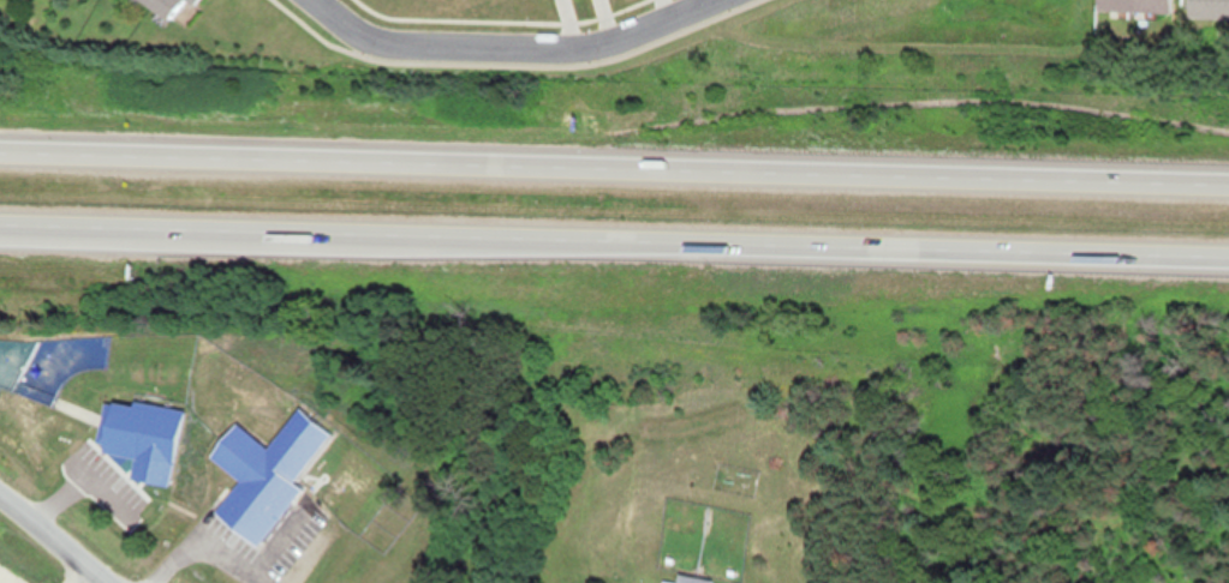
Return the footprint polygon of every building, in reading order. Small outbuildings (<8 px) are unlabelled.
[(171,25),(191,0),(140,0),(171,25)] [(1095,10),(1170,12),(1170,0),(1096,0),(1095,10)] [(1228,18),(1228,0),(1187,0),(1187,18),(1228,18)] [(330,433),(296,407),(266,448),(232,422),(206,457),(237,480),(212,514),(256,547),(300,487),(293,483),(330,433)] [(710,579),(676,572),(675,581),(660,578),(659,582),(710,582),(710,579)]
